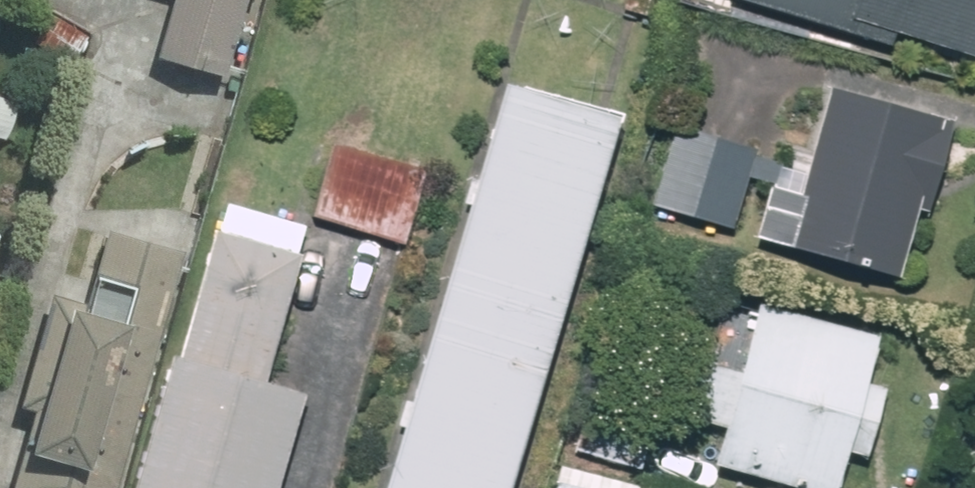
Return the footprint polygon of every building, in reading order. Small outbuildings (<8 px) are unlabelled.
[(159,52),(233,73),(254,0),(174,0),(159,52)] [(736,4),(864,41),(869,24),(974,55),(974,0),(737,0),(736,4)] [(622,112),(508,78),(387,487),(511,487),(622,112)] [(831,89),(806,180),(777,172),(758,240),(800,252),(901,279),(921,205),(933,208),(956,123),(831,89)] [(685,217),(737,228),(748,173),(772,178),(777,152),(701,136),(685,217)] [(429,166),(340,139),(315,222),(404,249),(429,166)] [(306,226),(227,202),(140,487),(279,487),(308,393),(260,378),(306,226)] [(55,295),(25,403),(41,407),(18,487),(118,487),(186,246),(110,225),(88,304),(55,295)] [(744,364),(712,355),(694,418),(726,427),(716,464),(803,487),(840,487),(850,451),(871,457),(890,390),(869,384),(882,337),(761,303),(744,364)] [(559,464),(553,487),(642,487),(559,464)]
